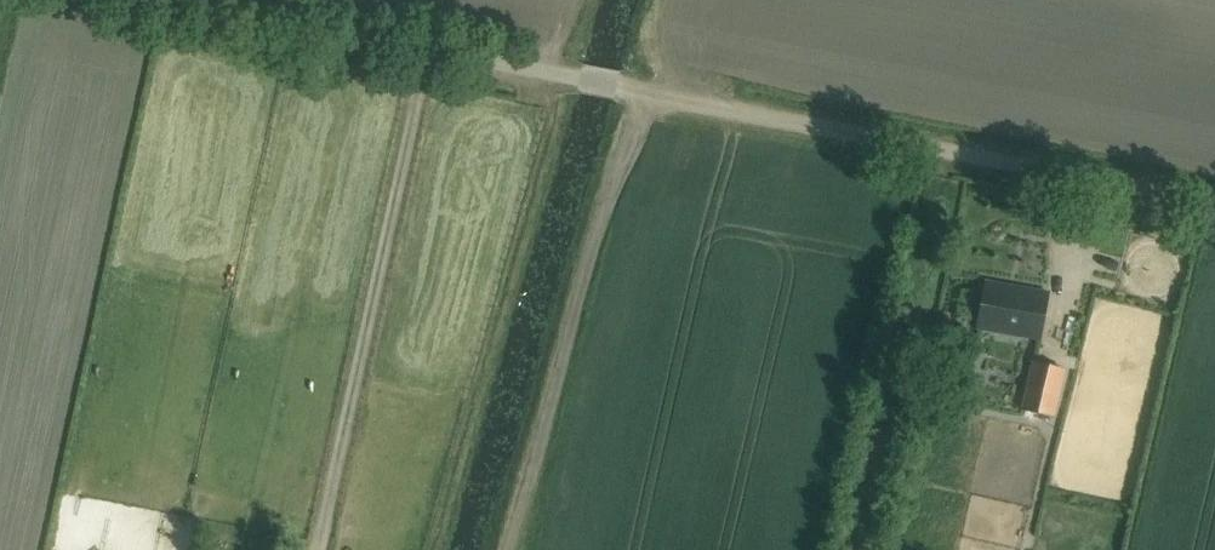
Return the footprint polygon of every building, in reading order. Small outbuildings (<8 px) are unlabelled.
[(1040,339),(1047,295),(986,284),(978,328),(1040,339)] [(1021,410),(1054,418),(1066,368),(1033,360),(1021,410)]
